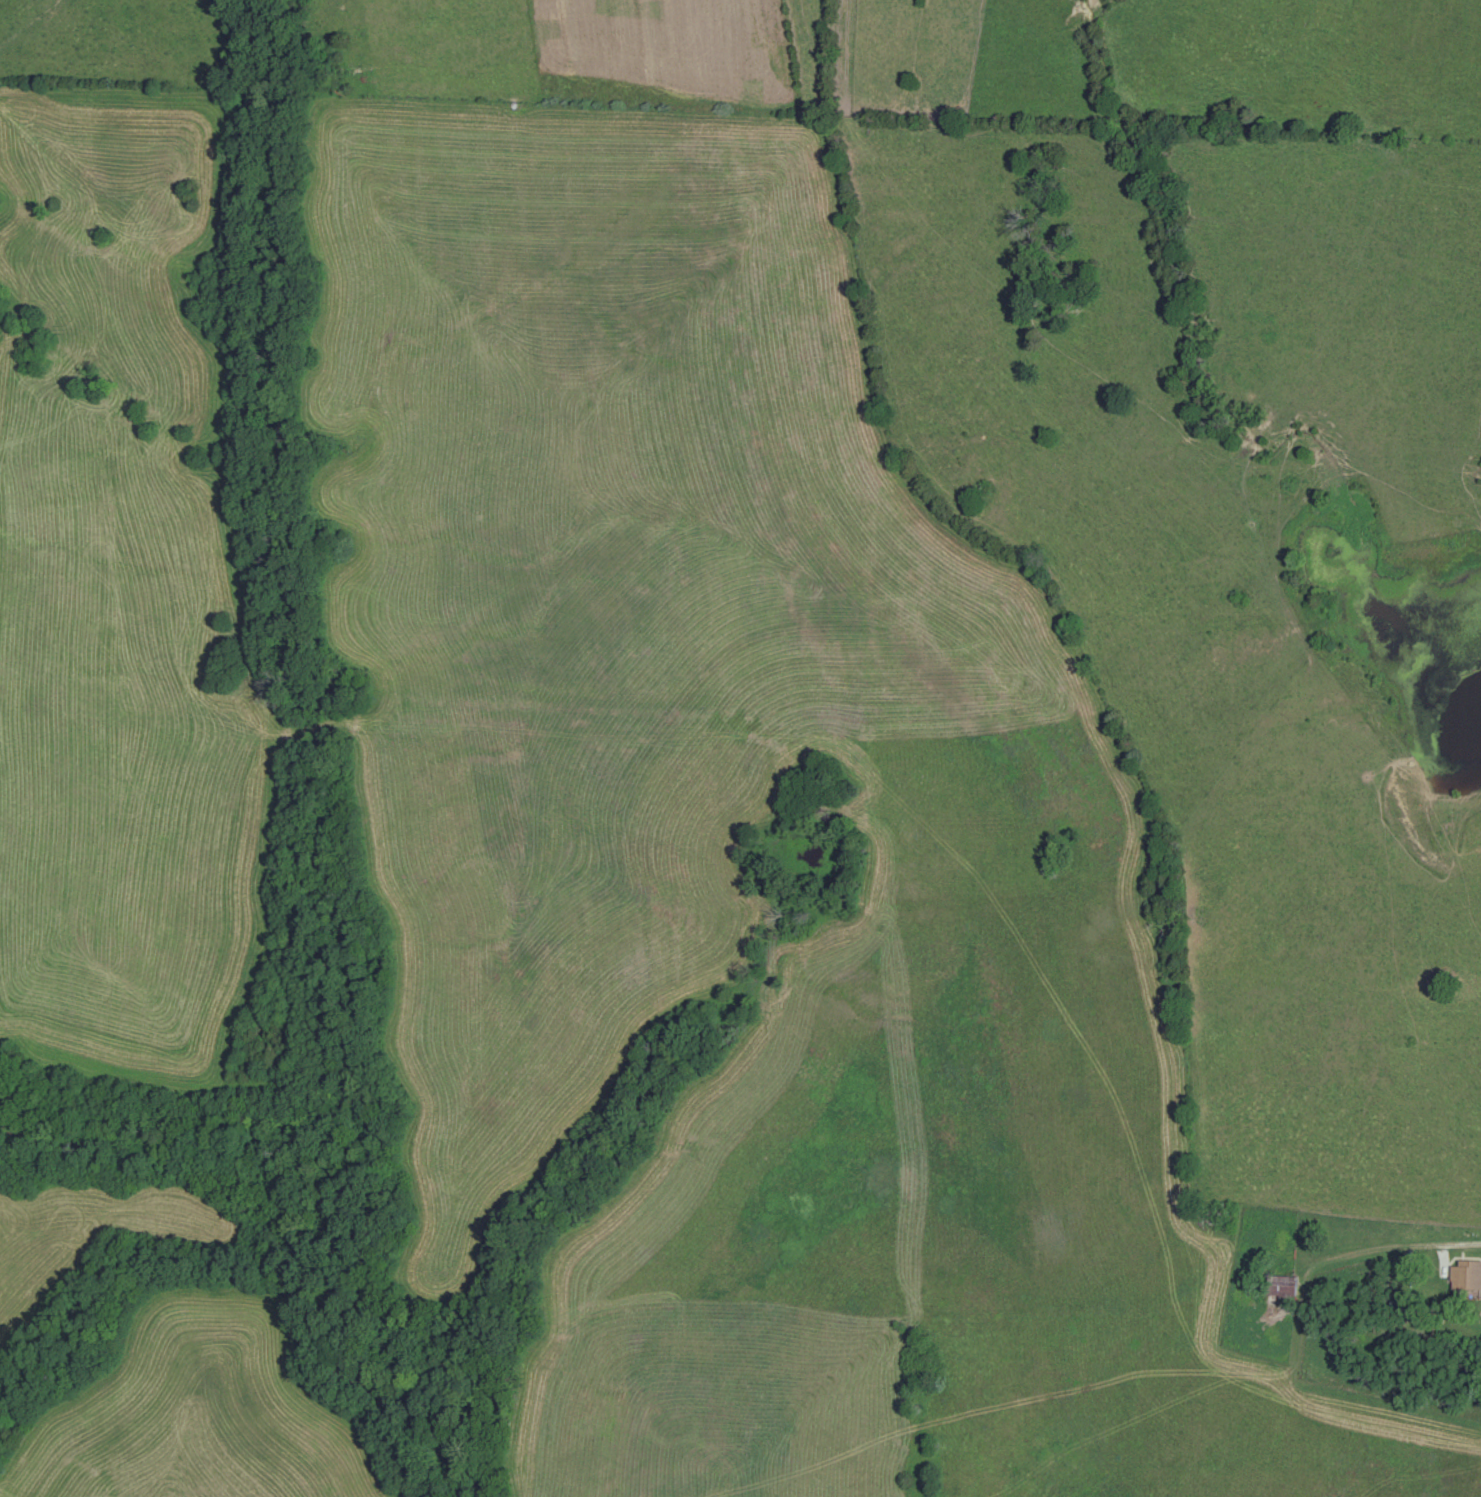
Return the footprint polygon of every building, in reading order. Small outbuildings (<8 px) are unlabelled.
[(1452,1261),(1452,1290),(1480,1290),(1480,1261),(1452,1261)] [(1268,1276),(1268,1297),(1298,1297),(1298,1276),(1268,1276)]
